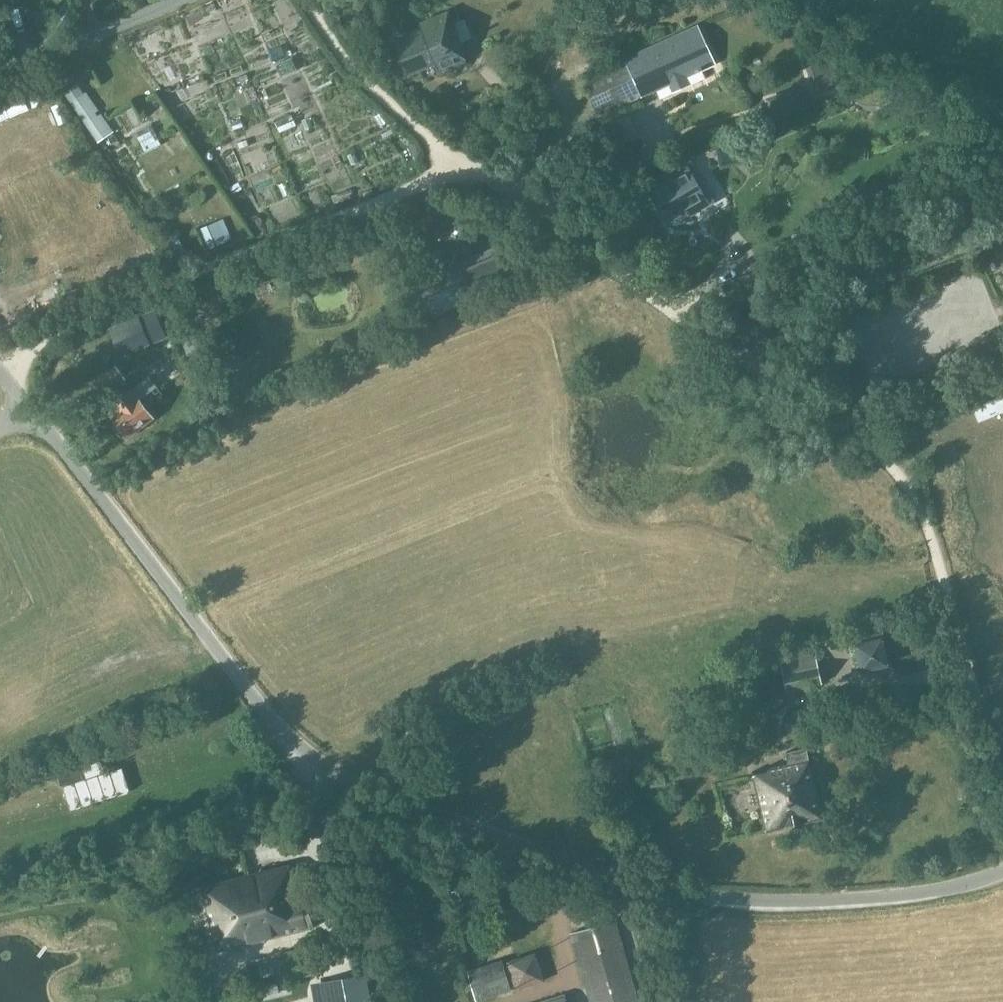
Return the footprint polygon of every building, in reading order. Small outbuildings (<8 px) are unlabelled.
[(394,44),(400,59),(407,77),(437,65),(439,72),(467,62),(461,45),(462,44),(461,41),(471,37),(465,20),(454,24),(450,12),(420,24),(424,33),(394,44)] [(697,27),(624,60),(641,97),(669,85),(673,93),(692,85),(688,76),(714,64),(706,45),(697,27)] [(624,60),(582,79),(590,98),(597,116),(598,117),(604,115),(641,97),(624,60)] [(753,81),(750,86),(752,91),(757,93),(762,91),(764,87),(762,82),(758,80),(753,81)] [(79,86),(66,95),(72,104),(83,122),(96,113),(98,111),(87,94),(85,95),(79,86)] [(96,113),(83,122),(98,144),(113,134),(101,115),(99,117),(96,113)] [(674,180),(653,192),(669,220),(674,228),(684,225),(693,228),(705,207),(714,202),(690,161),(675,170),(679,177),(674,180)] [(225,242),(216,222),(200,229),(208,249),(225,242)] [(511,281),(503,264),(496,248),(418,283),(434,317),(511,281)] [(165,337),(155,312),(144,317),(154,341),(165,337)] [(139,319),(111,330),(121,355),(149,344),(139,319)] [(195,326),(177,334),(181,344),(190,366),(193,373),(212,365),(195,326)] [(125,381),(132,391),(111,407),(115,414),(112,416),(129,438),(154,419),(146,408),(165,394),(161,389),(181,375),(166,354),(146,369),(144,366),(125,381)] [(852,643),(859,673),(888,666),(881,636),(852,643)] [(816,665),(781,674),(786,692),(820,683),(816,665)] [(789,765),(767,769),(769,773),(756,777),(767,831),(824,818),(806,749),(786,754),(789,765)] [(203,889),(219,951),(315,928),(307,900),(300,901),(295,885),(293,885),(289,868),(203,889)] [(592,1001),(636,1001),(613,922),(574,934),(592,1001)] [(507,962),(515,990),(544,981),(535,954),(507,962)] [(473,986),(477,1001),(478,1001),(512,992),(503,961),(469,972),(473,986)] [(366,980),(326,988),(329,1001),(371,1001),(366,980)]
